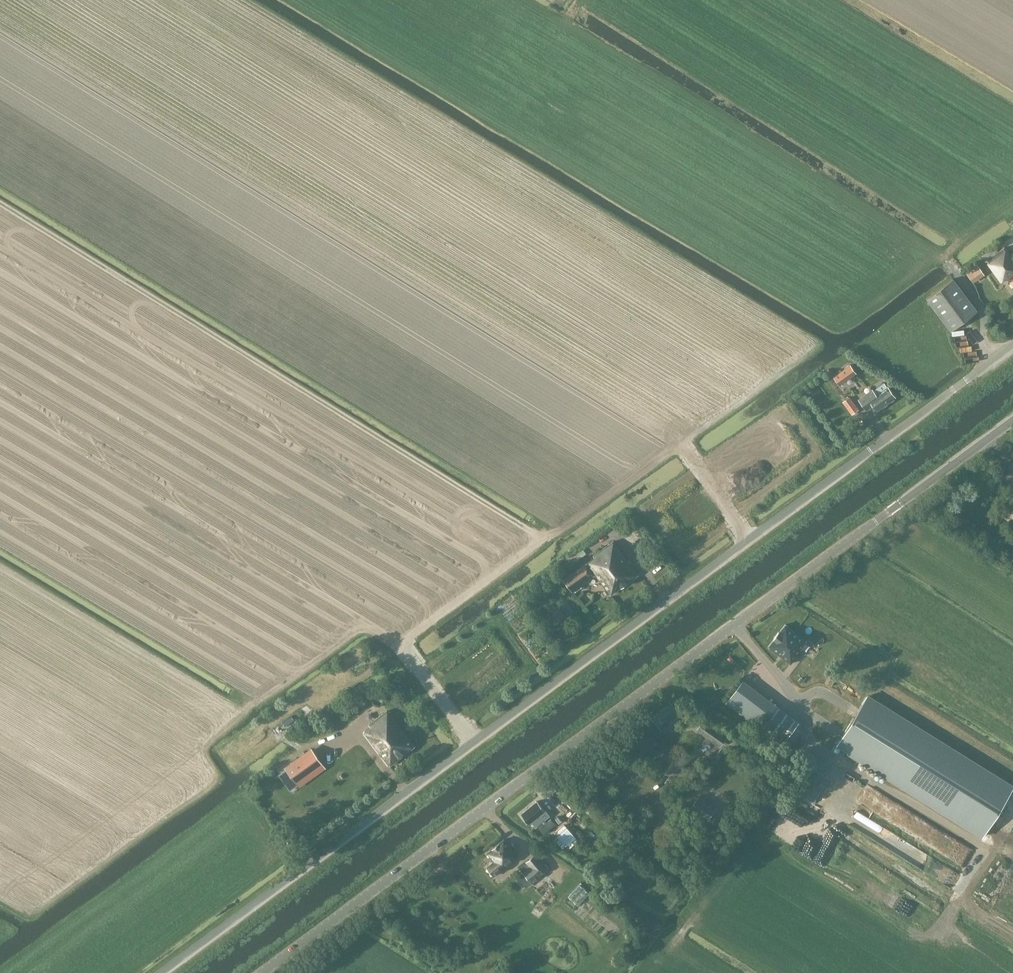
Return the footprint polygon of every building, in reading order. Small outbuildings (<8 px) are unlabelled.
[(1004,280),(1005,280),(1012,276),(1012,278),(1012,260),(1000,241),(984,254),(988,258),(984,261),(1000,282),(1004,279),(1004,280)] [(983,274),(977,265),(966,273),(972,282),(983,274)] [(952,278),(926,299),(950,331),(976,311),(952,278)] [(835,374),(841,383),(852,374),(846,366),(841,370),(835,374)] [(866,410),(872,405),(876,411),(895,397),(887,387),(875,395),(872,390),(858,399),(866,410)] [(849,397),(842,402),(851,414),(858,409),(849,397)] [(1004,513),(1012,520),(1012,502),(1004,513)] [(613,540),(562,579),(571,592),(595,575),(609,595),(637,574),(613,540)] [(558,619),(568,612),(561,603),(551,609),(558,619)] [(773,639),(767,646),(790,663),(801,649),(799,648),(805,640),(784,624),(778,632),(773,638),(773,639)] [(780,744),(797,721),(742,680),(725,702),(780,744)] [(835,744),(981,835),(1012,786),(866,695),(835,744)] [(670,702),(651,718),(662,731),(681,715),(670,702)] [(369,726),(363,731),(388,765),(414,744),(387,709),(368,724),(369,726)] [(726,737),(719,732),(720,731),(710,724),(709,725),(702,720),(695,729),(719,746),(726,737)] [(312,751),(287,770),(297,785),(323,766),(312,751)] [(537,801),(521,814),(529,824),(532,822),(536,826),(537,826),(544,820),(549,816),(544,810),(537,801)] [(574,836),(567,829),(558,837),(564,845),(574,836)] [(487,853),(494,861),(486,867),(493,875),(517,855),(503,839),(487,853)] [(595,840),(591,847),(599,853),(604,847),(595,840)] [(532,866),(524,873),(529,879),(528,879),(531,883),(547,869),(541,862),(539,863),(534,856),(527,861),(532,866)] [(542,878),(534,885),(540,892),(543,888),(545,890),(549,886),(542,878)] [(579,901),(591,890),(582,880),(571,892),(579,901)]
